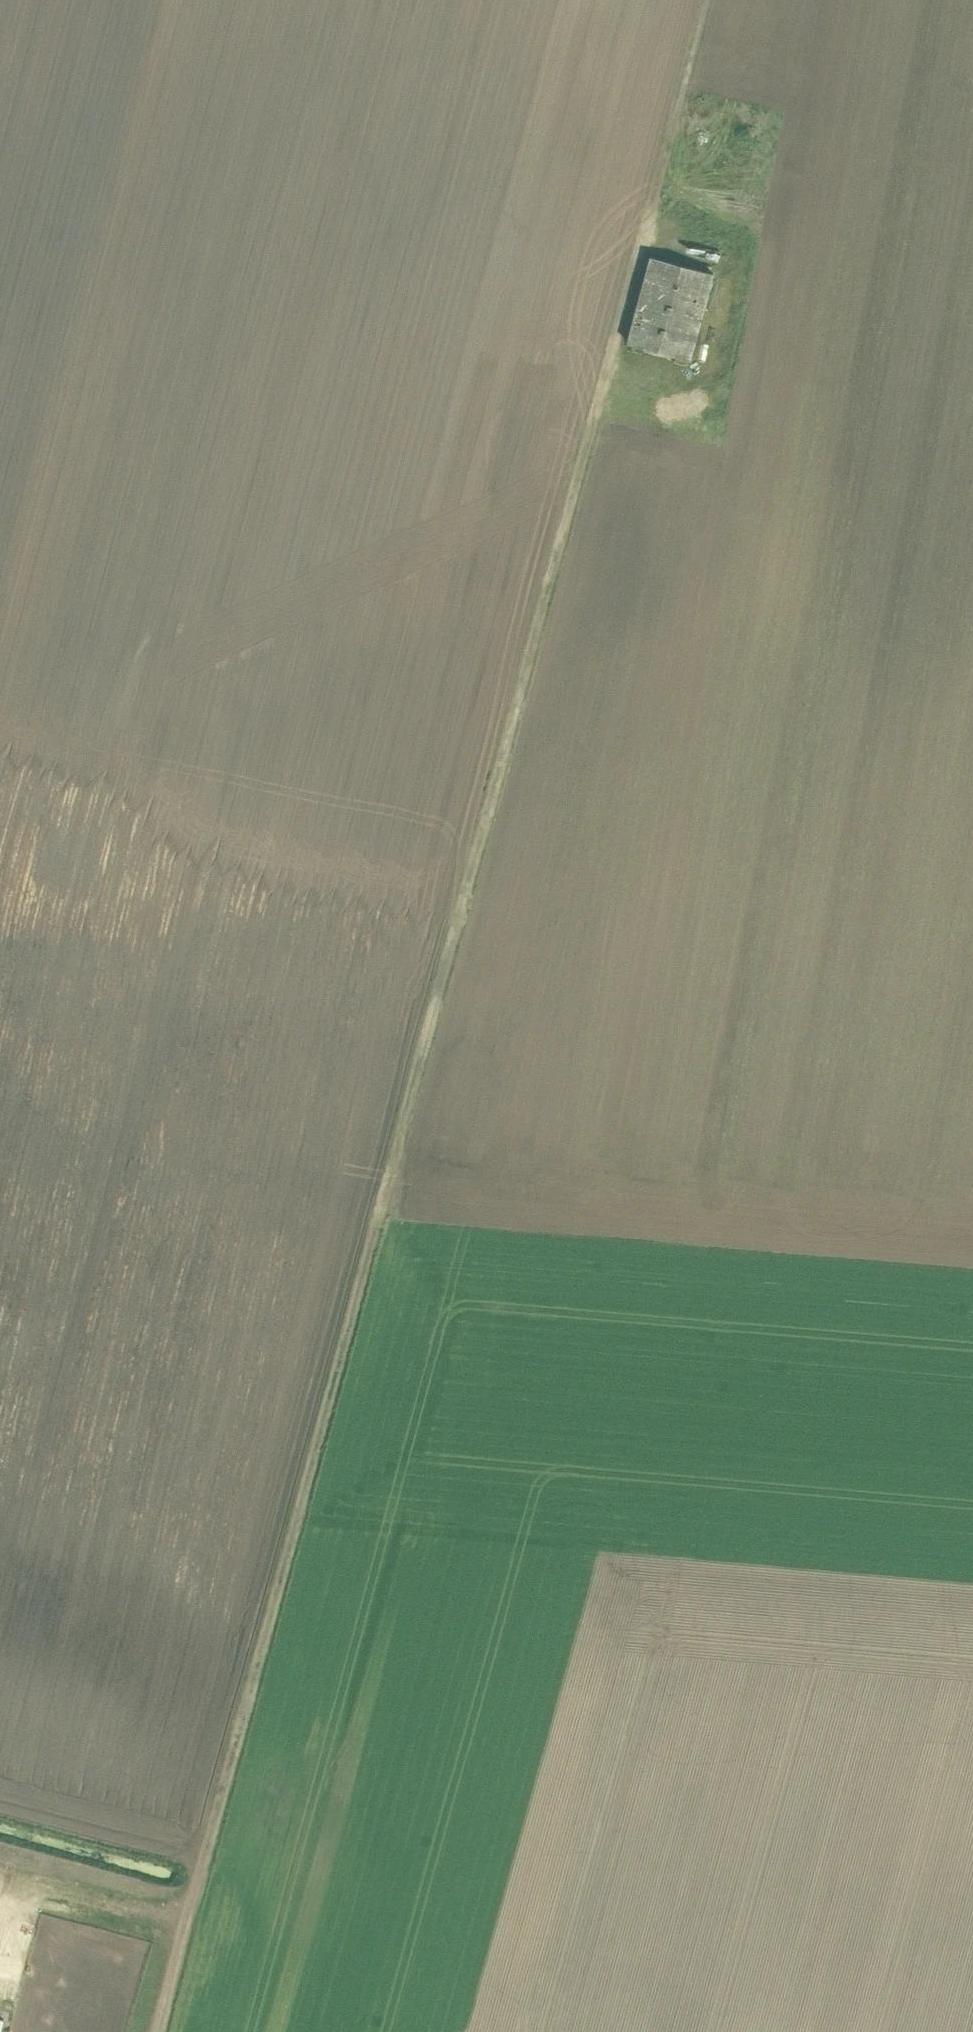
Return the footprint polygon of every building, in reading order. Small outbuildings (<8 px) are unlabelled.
[(716,271),(650,253),(626,340),(693,358),(716,271)]
